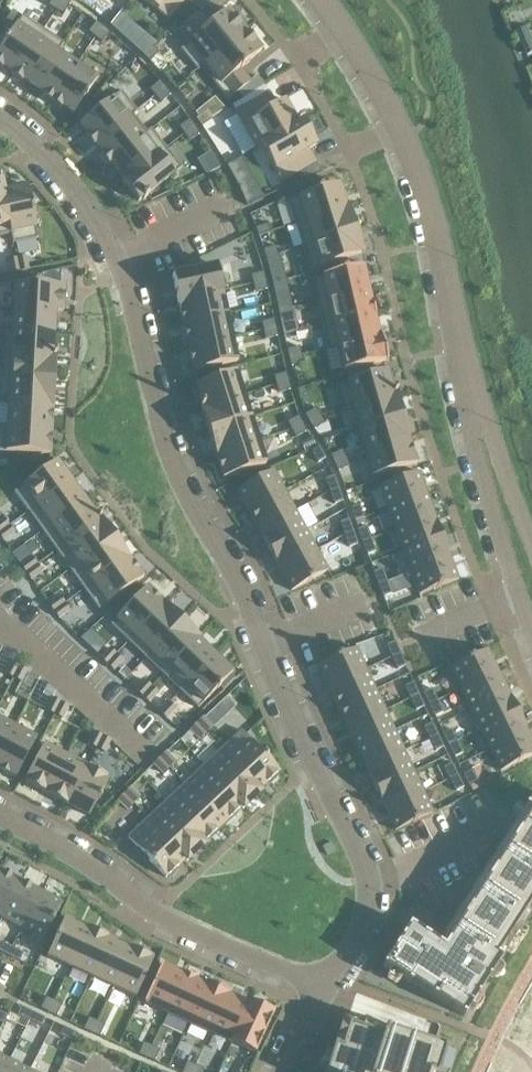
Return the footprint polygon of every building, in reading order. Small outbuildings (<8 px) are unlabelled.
[(48,5),(56,10),(62,0),(51,0),(48,5)] [(56,10),(63,14),(70,3),(65,0),(62,0),(56,10)] [(165,14),(176,0),(147,0),(165,14)] [(196,13),(177,29),(188,42),(180,48),(196,68),(223,47),(244,29),(246,23),(238,13),(232,14),(228,9),(207,26),(196,13)] [(132,24),(119,14),(110,25),(122,35),(132,24)] [(0,48),(0,67),(2,68),(3,66),(12,72),(11,74),(12,75),(43,29),(22,15),(6,40),(5,39),(2,43),(3,43),(0,48)] [(96,21),(88,32),(95,37),(103,27),(96,21)] [(517,30),(523,42),(531,38),(531,37),(527,26),(517,30)] [(103,27),(95,37),(102,43),(110,32),(103,27)] [(43,29),(12,75),(21,81),(23,79),(33,86),(62,42),(43,29)] [(223,47),(196,68),(198,70),(202,67),(228,99),(251,80),(241,68),(250,61),(249,60),(262,50),(244,29),(223,47)] [(523,42),(528,55),(531,53),(531,38),(523,42)] [(62,42),(33,86),(43,93),(42,95),(51,102),(77,64),(58,52),(64,43),(62,42)] [(144,55),(143,55),(149,62),(150,61),(159,52),(152,46),(144,55)] [(77,64),(51,102),(61,108),(62,106),(73,113),(84,98),(97,78),(77,64)] [(159,80),(149,89),(155,96),(165,87),(159,80)] [(270,85),(243,105),(252,117),(279,97),(270,85)] [(165,87),(155,96),(161,102),(171,94),(165,87)] [(121,91),(80,123),(88,134),(86,136),(93,145),(137,110),(121,91)] [(284,99),(242,124),(256,149),(261,146),(303,122),(301,118),(296,120),(284,99)] [(137,110),(93,145),(94,146),(96,144),(103,153),(101,154),(108,163),(151,129),(151,128),(147,131),(137,119),(133,115),(137,111),(137,110)] [(197,117),(196,118),(200,125),(201,125),(211,118),(206,111),(197,117)] [(190,119),(179,126),(184,134),(195,126),(190,119)] [(303,122),(261,146),(281,182),(316,162),(309,149),(316,145),(303,122)] [(195,126),(184,134),(188,141),(199,134),(195,126)] [(151,129),(108,163),(108,164),(110,163),(124,180),(122,181),(122,182),(166,148),(151,129)] [(166,148),(122,182),(138,202),(142,199),(143,200),(148,196),(147,195),(181,167),(166,148)] [(1,180),(0,181),(14,243),(38,237),(32,209),(33,208),(32,204),(31,204),(27,186),(13,189),(4,191),(1,180)] [(0,181),(0,235),(10,233),(12,243),(14,243),(0,181)] [(316,191),(288,200),(296,223),(349,207),(348,206),(346,206),(339,185),(338,184),(320,189),(320,188),(316,190),(316,191)] [(263,197),(258,189),(243,196),(246,205),(263,197)] [(349,207),(296,223),(303,246),(356,229),(349,207)] [(267,223),(255,228),(258,236),(270,231),(267,223)] [(356,229),(303,246),(310,270),(363,253),(356,229)] [(275,245),(263,249),(265,258),(278,254),(275,245)] [(278,254),(265,258),(268,266),(281,262),(278,254)] [(26,256),(17,257),(19,271),(28,269),(26,256)] [(17,257),(8,259),(11,273),(19,271),(17,257)] [(217,266),(172,275),(177,299),(222,290),(217,266)] [(341,271),(311,278),(313,283),(317,302),(346,296),(368,290),(363,266),(345,270),(345,269),(340,270),(341,271)] [(264,272),(251,275),(253,283),(266,280),(264,272)] [(266,280),(253,283),(255,292),(268,289),(266,280)] [(14,282),(13,306),(63,309),(64,285),(14,282)] [(222,290),(177,299),(180,312),(183,323),(227,313),(222,291),(222,290)] [(346,296),(317,302),(323,325),(375,313),(372,302),(371,302),(368,290),(346,296)] [(289,300),(276,302),(278,311),(291,308),(289,300)] [(4,329),(3,330),(54,333),(55,311),(63,311),(63,309),(13,306),(11,330),(4,329)] [(291,308),(278,311),(280,320),(293,317),(291,308)] [(227,313),(183,323),(188,346),(232,337),(227,313)] [(375,313),(323,325),(325,337),(328,350),(338,347),(382,337),(381,335),(379,336),(374,315),(375,315),(375,313)] [(274,319),(261,322),(263,330),(276,327),(274,319)] [(276,327),(263,330),(265,339),(278,336),(276,327)] [(3,330),(2,354),(55,357),(55,353),(53,353),(54,333),(3,330)] [(232,337),(188,346),(193,371),(237,361),(232,337)] [(382,337),(338,347),(343,371),(387,361),(382,337)] [(299,346),(286,349),(288,358),(301,355),(299,346)] [(54,381),(55,357),(2,354),(1,378),(0,377),(0,378),(54,381)] [(301,355),(288,358),(290,366),(303,363),(301,355)] [(346,382),(336,385),(342,408),(396,393),(395,389),(392,390),(387,371),(387,370),(346,382)] [(236,371),(196,384),(202,403),(199,404),(201,408),(243,395),(236,371)] [(286,372),(274,376),(276,384),(289,381),(286,372)] [(53,405),(54,381),(0,378),(0,402),(53,405)] [(289,381),(276,384),(278,393),(291,389),(289,381)] [(396,393),(342,408),(343,410),(353,407),(359,427),(354,429),(354,430),(403,416),(396,393)] [(243,395),(201,408),(208,431),(251,417),(243,395)] [(51,429),(53,405),(0,402),(0,404),(7,404),(6,426),(0,425),(0,426),(51,429)] [(315,408),(304,414),(309,422),(320,415),(315,408)] [(299,415),(287,421),(291,429),(303,423),(299,415)] [(320,415),(309,422),(313,430),(325,423),(320,415)] [(403,416),(354,430),(361,454),(409,440),(403,416)] [(251,417),(208,431),(215,454),(258,440),(251,417)] [(303,423),(291,429),(295,437),(307,431),(303,423)] [(50,454),(51,429),(0,426),(0,451),(50,454)] [(258,440),(215,454),(223,477),(266,464),(258,440)] [(409,440),(361,454),(366,453),(373,476),(416,463),(409,440)] [(319,446),(311,451),(318,462),(325,458),(319,446)] [(342,449),(330,455),(334,463),(346,457),(342,449)] [(346,457),(334,463),(337,471),(349,465),(346,457)] [(57,460),(16,490),(30,510),(71,481),(57,460)] [(273,469),(236,490),(247,510),(284,490),(273,469)] [(419,472),(379,487),(387,508),(427,494),(419,472)] [(334,476),(325,479),(330,491),(338,488),(334,476)] [(71,481),(30,510),(44,529),(85,500),(71,481)] [(338,488),(330,491),(335,504),(343,501),(338,488)] [(284,490),(247,510),(258,530),(295,510),(284,490)] [(427,494),(387,508),(395,530),(435,515),(427,494)] [(85,500),(44,529),(58,549),(101,518),(99,514),(97,516),(85,500)] [(359,505),(351,507),(355,520),(363,517),(359,505)] [(295,510),(258,530),(269,550),(306,530),(295,510)] [(435,515),(395,530),(403,551),(442,536),(435,515)] [(0,521),(0,532),(9,525),(4,518),(0,521)] [(101,518),(58,549),(72,568),(115,537),(101,518)] [(349,519),(340,522),(345,534),(353,531),(349,519)] [(0,532),(0,537),(3,541),(14,533),(9,525),(0,532)] [(366,526),(358,529),(362,542),(371,539),(366,526)] [(306,530),(269,550),(280,570),(317,549),(306,530)] [(353,531),(345,534),(349,547),(358,544),(353,531)] [(442,536),(403,551),(411,572),(450,557),(442,536)] [(115,537),(72,568),(86,587),(129,557),(115,537)] [(371,539),(362,542),(367,554),(375,551),(371,539)] [(317,549),(280,570),(291,590),(328,570),(317,549)] [(31,557),(21,565),(26,572),(37,564),(31,557)] [(129,557),(86,587),(100,608),(143,577),(129,557)] [(450,557),(411,572),(419,594),(458,579),(450,557)] [(37,564),(26,572),(31,579),(42,571),(37,564)] [(382,568),(373,572),(378,584),(387,581),(382,568)] [(387,581),(378,584),(383,596),(391,593),(387,581)] [(147,586),(110,624),(128,641),(165,603),(147,586)] [(59,596),(48,604),(53,611),(65,603),(59,596)] [(65,603),(53,611),(58,618),(70,610),(65,603)] [(165,603),(128,641),(145,658),(182,619),(165,603)] [(182,619),(145,658),(163,675),(199,636),(182,619)] [(199,636),(163,675),(180,691),(214,654),(198,639),(200,637),(199,636)] [(394,641),(386,645),(392,657),(400,653),(394,641)] [(110,648),(100,658),(107,664),(116,654),(110,648)] [(356,648),(318,665),(328,687),(366,669),(356,648)] [(487,649),(450,668),(460,688),(498,670),(487,649)] [(400,653),(392,657),(397,669),(405,666),(400,653)] [(116,654),(107,664),(113,670),(123,660),(116,654)] [(214,654),(180,691),(198,708),(216,689),(217,689),(220,686),(219,685),(232,672),(214,654)] [(11,661),(5,673),(13,678),(19,665),(11,661)] [(19,665),(13,678),(21,682),(27,669),(19,665)] [(366,669),(328,687),(337,707),(375,689),(366,669)] [(498,670),(460,688),(470,709),(508,690),(498,670)] [(145,680),(135,690),(142,696),(151,686),(145,680)] [(413,682),(405,686),(410,698),(419,694),(413,682)] [(151,686),(142,696),(149,702),(158,692),(151,686)] [(432,688),(423,692),(429,704),(437,700),(432,688)] [(375,689),(337,707),(347,727),(385,709),(375,689)] [(508,690),(470,709),(480,729),(518,711),(508,690)] [(419,694),(410,698),(416,710),(424,706),(419,694)] [(53,698),(46,710),(54,714),(60,702),(53,698)] [(437,700),(429,704),(435,716),(443,712),(437,700)] [(60,702),(54,714),(62,718),(68,706),(60,702)] [(169,702),(159,712),(166,718),(176,708),(169,702)] [(385,709),(347,727),(356,748),(394,730),(385,709)] [(518,711),(480,729),(490,750),(528,731),(518,711)] [(203,717),(196,723),(206,733),(212,727),(203,717)] [(14,726),(0,719),(0,753),(14,726)] [(196,723),(190,729),(199,739),(206,733),(196,723)] [(432,723),(424,727),(430,738),(438,734),(432,723)] [(0,753),(0,770),(15,778),(36,738),(14,726),(0,753)] [(451,729),(443,733),(449,745),(457,741),(451,729)] [(241,730),(222,748),(260,789),(268,781),(270,783),(280,774),(278,772),(279,771),(266,757),(267,756),(263,752),(263,753),(262,752),(264,750),(253,739),(251,741),(241,730)] [(394,730),(356,748),(366,768),(404,750),(394,730)] [(95,731),(88,744),(96,748),(103,736),(95,731)] [(490,750),(500,771),(531,755),(531,740),(528,731),(490,750)] [(438,734),(430,738),(436,750),(444,746),(438,734)] [(103,736),(96,748),(104,752),(111,740),(103,736)] [(457,741),(449,745),(454,757),(462,753),(457,741)] [(43,744),(23,782),(45,793),(65,755),(43,744)] [(222,748),(203,766),(243,808),(262,791),(260,789),(222,748)] [(404,750),(366,768),(375,789),(413,771),(404,750)] [(166,751),(160,757),(169,767),(176,761),(166,751)] [(65,755),(45,793),(67,805),(87,767),(65,755)] [(160,757),(153,763),(163,773),(169,767),(160,757)] [(451,763),(443,767),(450,779),(458,775),(451,763)] [(203,766),(185,784),(223,824),(232,815),(233,817),(242,808),(243,809),(243,808),(203,766)] [(87,767),(67,805),(89,816),(98,799),(98,800),(100,796),(100,795),(109,778),(87,767)] [(471,770),(463,774),(469,786),(477,782),(471,770)] [(413,771),(375,789),(385,809),(423,791),(413,771)] [(458,775),(450,779),(456,791),(464,786),(458,775)] [(185,784),(166,801),(205,844),(206,843),(205,843),(214,834),(213,833),(223,824),(185,784)] [(130,787),(124,793),(134,803),(140,797),(130,787)] [(423,791),(385,809),(395,830),(433,813),(423,791)] [(124,793),(117,800),(127,810),(134,803),(124,793)] [(382,966),(389,971),(410,984),(411,983),(464,1017),(488,979),(512,942),(528,916),(531,910),(531,795),(524,807),(530,811),(443,947),(409,925),(382,966)] [(166,801),(147,819),(185,860),(185,859),(187,861),(205,844),(166,801)] [(147,819),(128,837),(138,847),(136,849),(146,860),(148,858),(149,860),(152,864),(153,863),(166,877),(167,876),(169,878),(178,869),(177,867),(185,860),(147,819)] [(0,874),(0,916),(2,918),(22,880),(2,870),(0,874)] [(22,880),(2,918),(22,928),(42,891),(22,880)] [(42,891),(22,928),(43,939),(62,902),(42,891)] [(55,938),(47,956),(69,966),(87,927),(64,917),(57,934),(56,934),(54,938),(55,938)] [(87,927),(69,966),(91,976),(108,937),(87,927)] [(108,937),(91,976),(113,986),(130,947),(108,937)] [(8,955),(12,947),(0,941),(0,951),(8,955)] [(12,947),(8,955),(19,961),(23,953),(12,947)] [(130,947),(113,986),(135,996),(153,958),(130,947)] [(161,964),(144,1002),(166,1013),(184,973),(183,973),(183,974),(161,964)] [(184,973),(166,1013),(188,1023),(206,982),(206,981),(204,984),(195,979),(195,978),(184,973)] [(206,982),(188,1023),(209,1033),(228,992),(206,982)] [(228,992),(209,1033),(230,1042),(248,1004),(228,995),(229,992),(228,992)] [(46,996),(40,1008),(48,1012),(54,1000),(46,996)] [(54,1000),(48,1012),(56,1016),(62,1004),(54,1000)] [(248,1004),(230,1042),(254,1053),(255,1050),(256,1050),(263,1035),(262,1034),(264,1031),(265,1031),(272,1016),(271,1016),(273,1012),(249,1001),(248,1004)] [(21,1006),(18,1014),(30,1020),(33,1012),(21,1006)] [(33,1012),(30,1020),(42,1025),(45,1017),(33,1012)] [(89,1017),(83,1029),(91,1033),(97,1021),(89,1017)] [(457,1052),(454,1051),(447,1049),(445,1049),(442,1048),(434,1046),(386,1031),(386,1030),(383,1029),(383,1030),(348,1019),(347,1019),(343,1017),(341,1025),(340,1024),(336,1038),(334,1045),(333,1045),(332,1048),(325,1071),(451,1071),(457,1052)] [(97,1021),(91,1033),(99,1037),(105,1025),(97,1021)] [(63,1026),(59,1034),(71,1040),(75,1032),(63,1026)] [(143,1042),(138,1054),(146,1058),(151,1046),(143,1042)] [(151,1046),(146,1058),(154,1061),(159,1049),(151,1046)] [(10,1060),(0,1055),(0,1071),(3,1071),(10,1060)] [(3,1071),(29,1071),(30,1070),(10,1060),(3,1071)] [(182,1071),(192,1071),(195,1065),(187,1061),(182,1071)]
